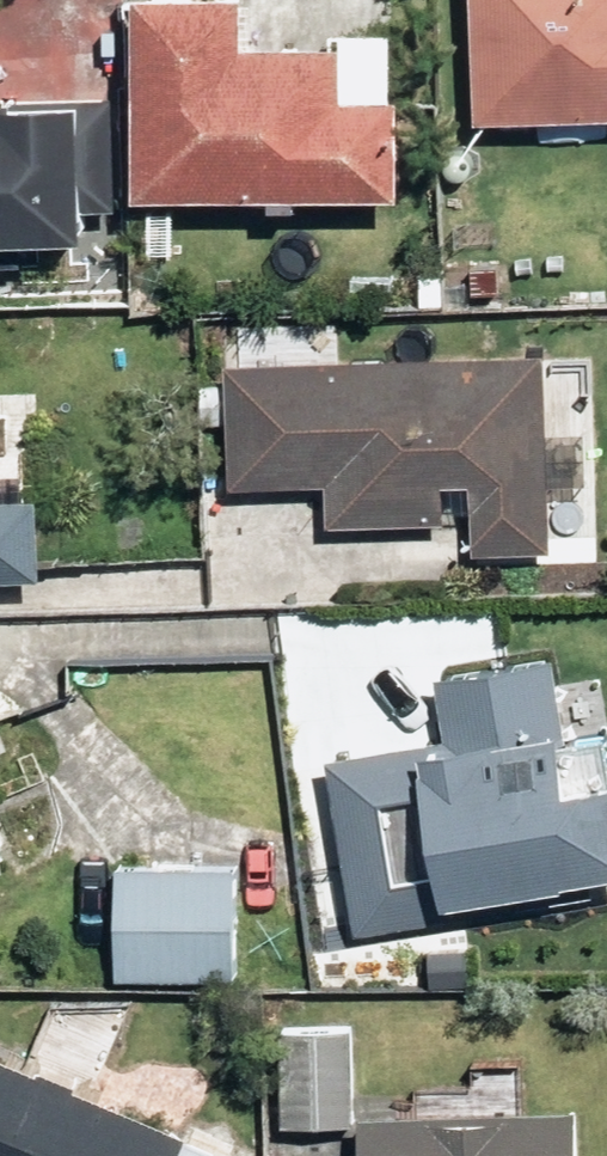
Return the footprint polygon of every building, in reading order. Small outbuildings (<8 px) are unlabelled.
[(141,193),(405,194),(405,92),(349,92),(349,38),(248,38),(248,0),(142,0),(141,193)] [(480,115),(606,112),(606,0),(477,0),(480,115)] [(91,232),(90,208),(121,207),(117,95),(5,98),(5,112),(0,112),(0,235),(91,232)] [(554,547),(555,530),(589,531),(591,482),(594,364),(235,354),(232,482),(331,485),(330,516),(447,519),(448,481),(479,482),(477,545),(554,547)] [(47,577),(45,491),(0,492),(0,578),(47,577)] [(359,928),(452,915),(449,895),(606,872),(606,774),(578,778),(560,657),(438,675),(447,743),(335,759),(359,928)] [(9,756),(0,735),(0,759),(9,756)] [(13,863),(0,831),(0,868),(13,863)] [(238,864),(120,865),(120,980),(239,979),(238,864)] [(354,1023),(283,1023),(283,1122),(354,1123),(354,1023)] [(0,1051),(0,1155),(241,1155),(0,1051)] [(370,1096),(368,1155),(582,1155),(584,1103),(370,1096)]
